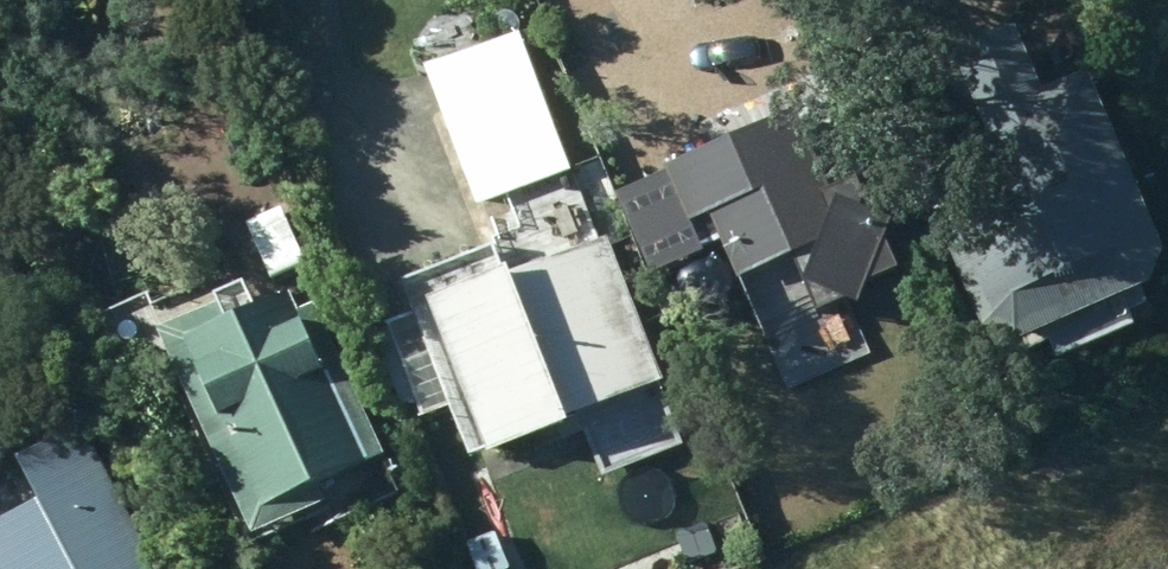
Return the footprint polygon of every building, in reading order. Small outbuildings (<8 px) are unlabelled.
[(1015,25),(953,54),(1009,174),(933,207),(988,328),(1021,339),(1155,277),(1167,244),(1087,69),(1044,89),(1015,25)] [(1070,31),(1041,45),(1048,58),(1077,44),(1070,31)] [(568,170),(520,37),(441,65),(459,118),(451,122),(480,203),(568,170)] [(800,106),(666,165),(690,218),(713,208),(741,274),(794,250),(819,309),(846,297),(865,299),(872,273),(909,256),(868,159),(828,175),(800,106)] [(543,236),(552,248),(568,251),(581,242),(583,225),(573,212),(556,212),(545,220),(543,236)] [(433,297),(493,451),(571,419),(569,414),(663,375),(608,236),(514,274),(510,267),(433,297)] [(715,306),(742,293),(730,266),(703,280),(715,306)] [(160,330),(256,532),(328,496),(320,479),(384,448),(314,301),(297,310),(288,288),(226,317),(220,301),(160,330)] [(390,320),(426,414),(452,404),(416,310),(390,320)] [(82,423),(22,455),(45,497),(0,521),(0,568),(158,568),(82,423)] [(480,568),(505,568),(510,567),(496,530),(469,540),(480,568)]
